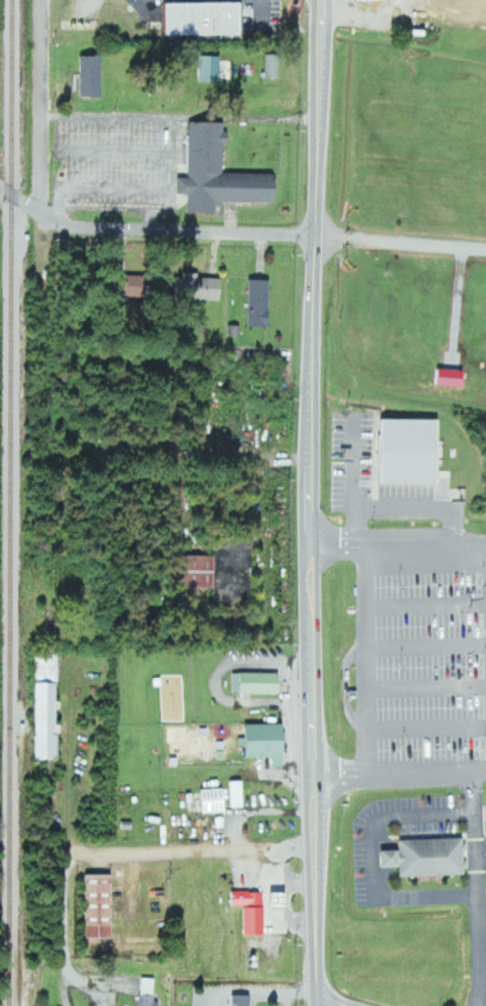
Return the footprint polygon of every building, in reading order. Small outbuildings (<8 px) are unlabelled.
[(171,1),(247,0),(247,33),(171,33),(171,1)] [(281,77),(282,54),(265,53),(264,76),(281,77)] [(82,96),(104,96),(105,56),(83,55),(82,96)] [(223,81),(224,56),(205,55),(205,80),(223,81)] [(226,173),(227,144),(233,145),(233,132),(227,132),(227,121),(193,121),(192,176),(182,176),(182,193),(191,193),(191,211),(219,212),(219,201),(281,202),(281,173),(226,173)] [(226,277),(201,277),(201,272),(183,272),(183,298),(225,299),(226,277)] [(272,326),(274,279),(252,279),(251,326),(272,326)] [(381,418),(380,485),(440,485),(441,419),(381,418)] [(219,555),(184,554),(183,586),(218,587),(219,555)] [(234,672),(233,692),(283,693),(283,673),(234,672)] [(62,683),(41,682),(40,759),(61,759),(62,683)] [(249,757),(275,757),(275,765),(288,766),(289,724),(250,723),(249,757)] [(246,781),(233,781),(234,807),(247,807),(246,781)] [(205,812),(229,812),(228,788),(204,789),(205,812)] [(403,839),(403,850),(388,850),(388,867),(404,866),(404,876),(468,874),(467,837),(403,839)] [(90,937),(116,938),(117,875),(91,874),(90,937)] [(244,906),(244,934),(267,934),(267,891),(233,891),(233,906),(244,906)] [(290,908),(290,892),(277,893),(277,908),(290,908)] [(144,977),(141,1005),(161,1005),(161,1002),(156,1001),(158,978),(144,977)] [(254,995),(233,995),(232,1005),(254,1005),(254,995)]
